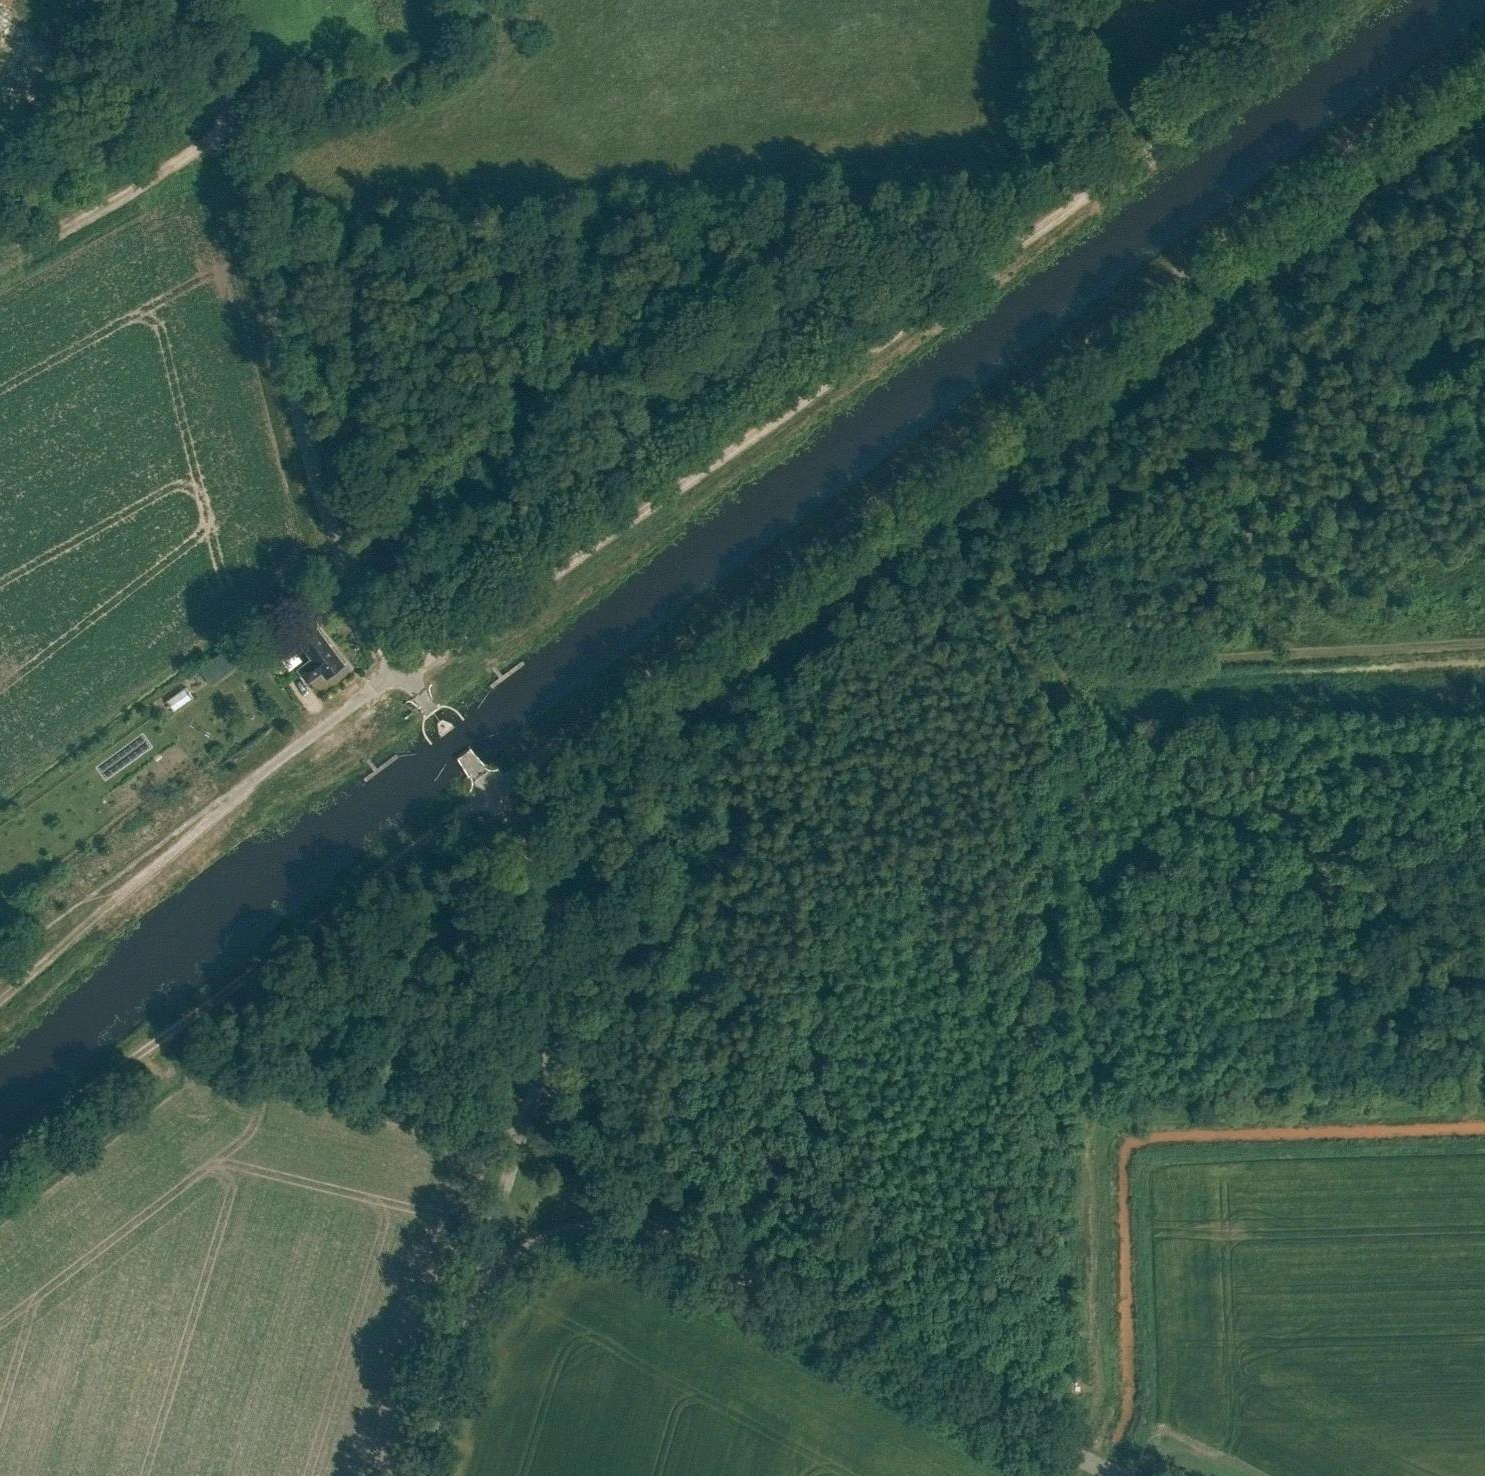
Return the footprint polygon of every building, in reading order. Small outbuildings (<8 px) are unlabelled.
[(295,637),(312,659),(298,670),(308,683),(322,673),(326,678),(345,664),(315,623),(295,637)] [(259,639),(267,650),(282,638),(274,628),(259,639)] [(194,698),(187,688),(167,701),(174,712),(194,698)]
